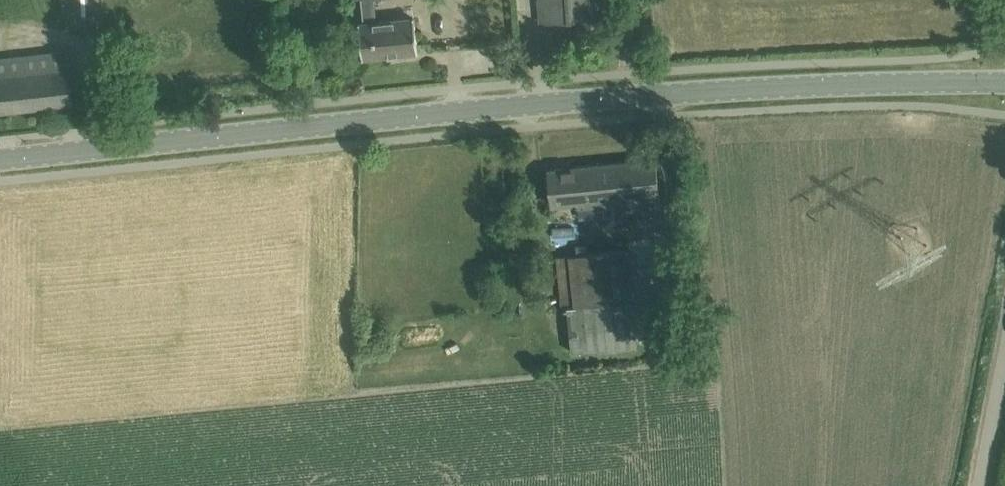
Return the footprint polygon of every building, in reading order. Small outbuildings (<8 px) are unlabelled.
[(70,28),(104,26),(103,0),(68,0),(70,28)] [(542,22),(600,17),(599,0),(540,0),(542,22)] [(360,24),(363,57),(391,54),(391,51),(397,51),(397,53),(418,51),(415,18),(360,24)] [(0,58),(0,111),(73,103),(67,50),(0,58)] [(579,202),(580,218),(662,209),(656,158),(549,169),(553,205),(579,202)] [(576,254),(557,256),(563,309),(568,308),(571,339),(572,351),(637,344),(628,249),(588,253),(576,254)]
